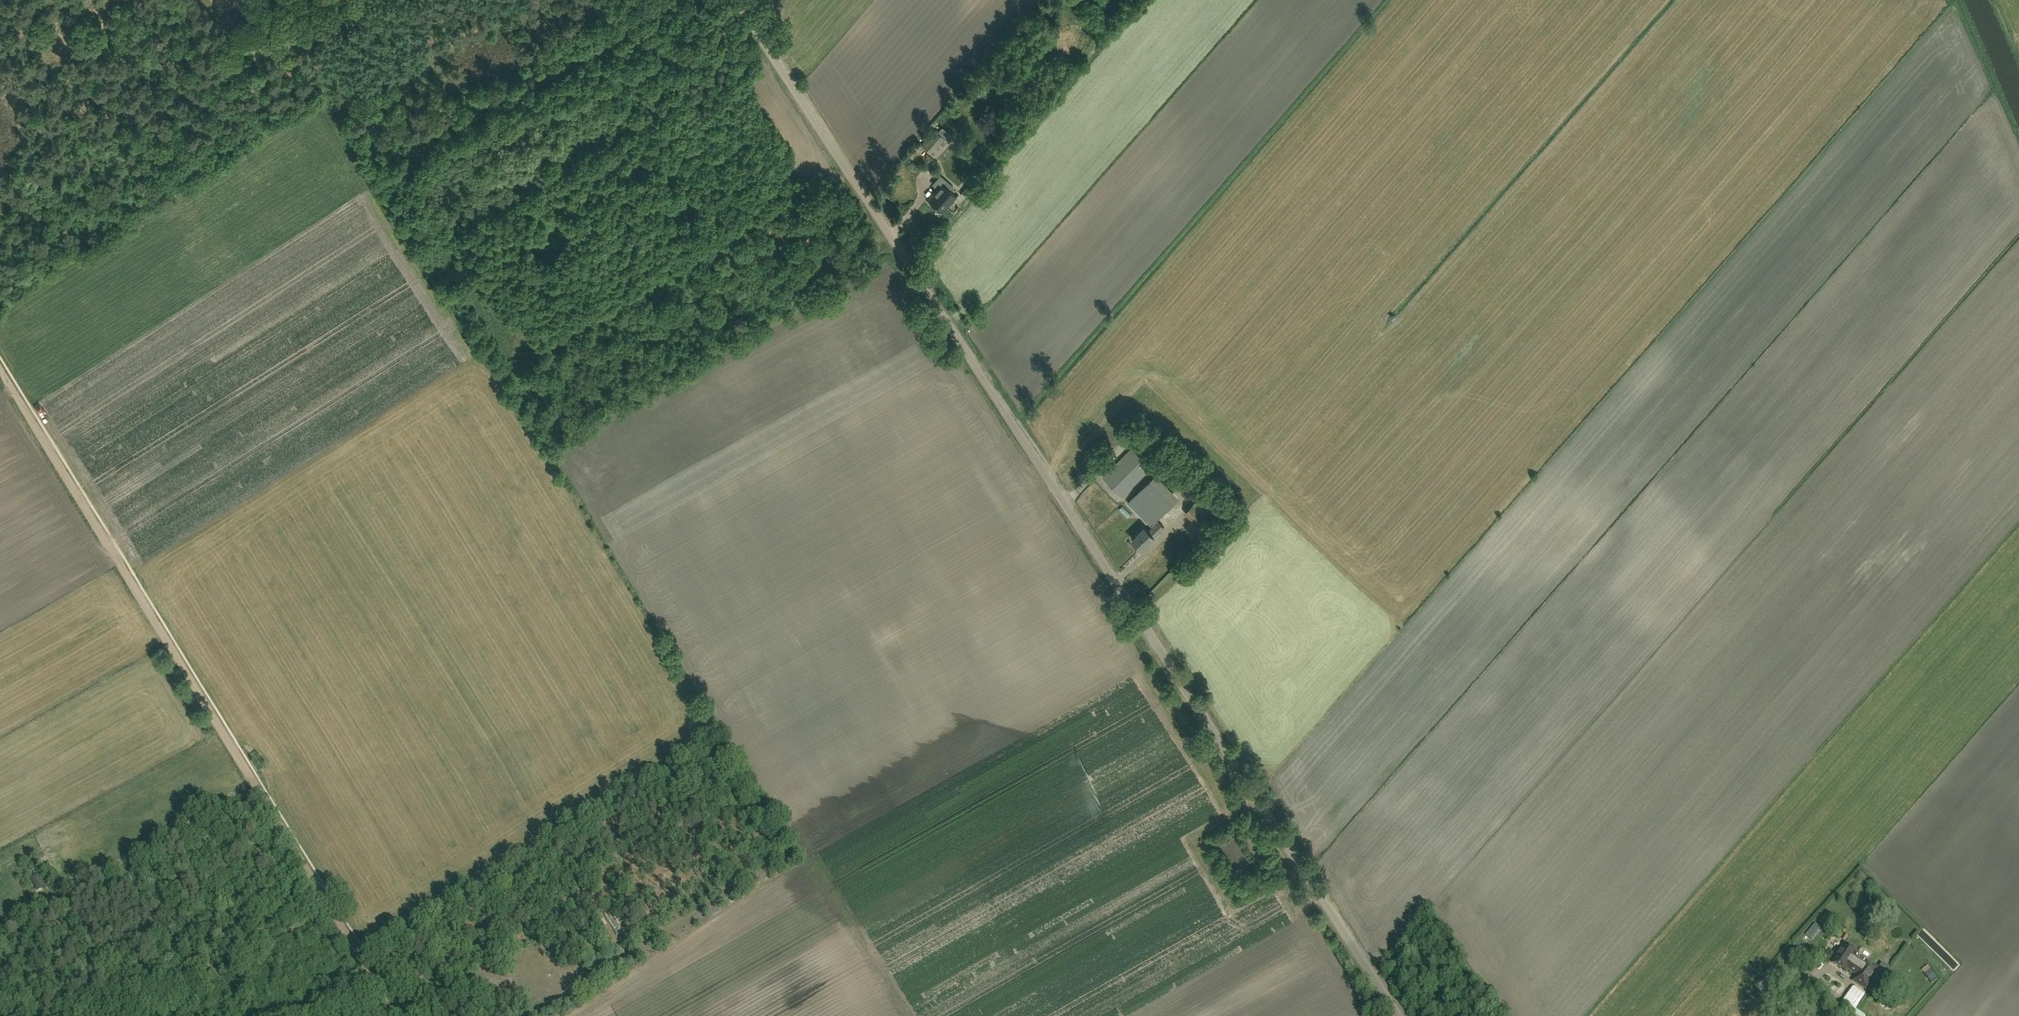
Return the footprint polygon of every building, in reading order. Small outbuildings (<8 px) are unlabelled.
[(930,153),(944,137),(934,129),(921,145),(930,153)] [(942,212),(956,196),(943,185),(946,181),(940,176),(933,184),(938,189),(928,200),(942,212)] [(967,196),(976,185),(971,182),(962,192),(967,196)] [(1122,496),(1151,467),(1132,448),(1103,477),(1122,496)] [(1155,537),(1165,527),(1157,520),(1176,501),(1152,478),(1128,502),(1153,527),(1149,531),(1145,527),(1132,539),(1143,549),(1155,537)] [(1206,534),(1226,511),(1207,491),(1185,513),(1206,534)] [(1237,870),(1250,862),(1234,836),(1221,844),(1237,870)] [(34,881),(35,882),(38,886),(44,882),(41,877),(34,881)] [(1815,924),(1811,928),(1817,933),(1821,928),(1815,924)] [(1866,962),(1856,956),(1858,953),(1845,945),(1833,963),(1846,972),(1848,969),(1858,975),(1854,981),(1866,989),(1879,968),(1867,961),(1866,962)] [(1931,969),(1924,974),(1931,982),(1937,977),(1931,969)]
